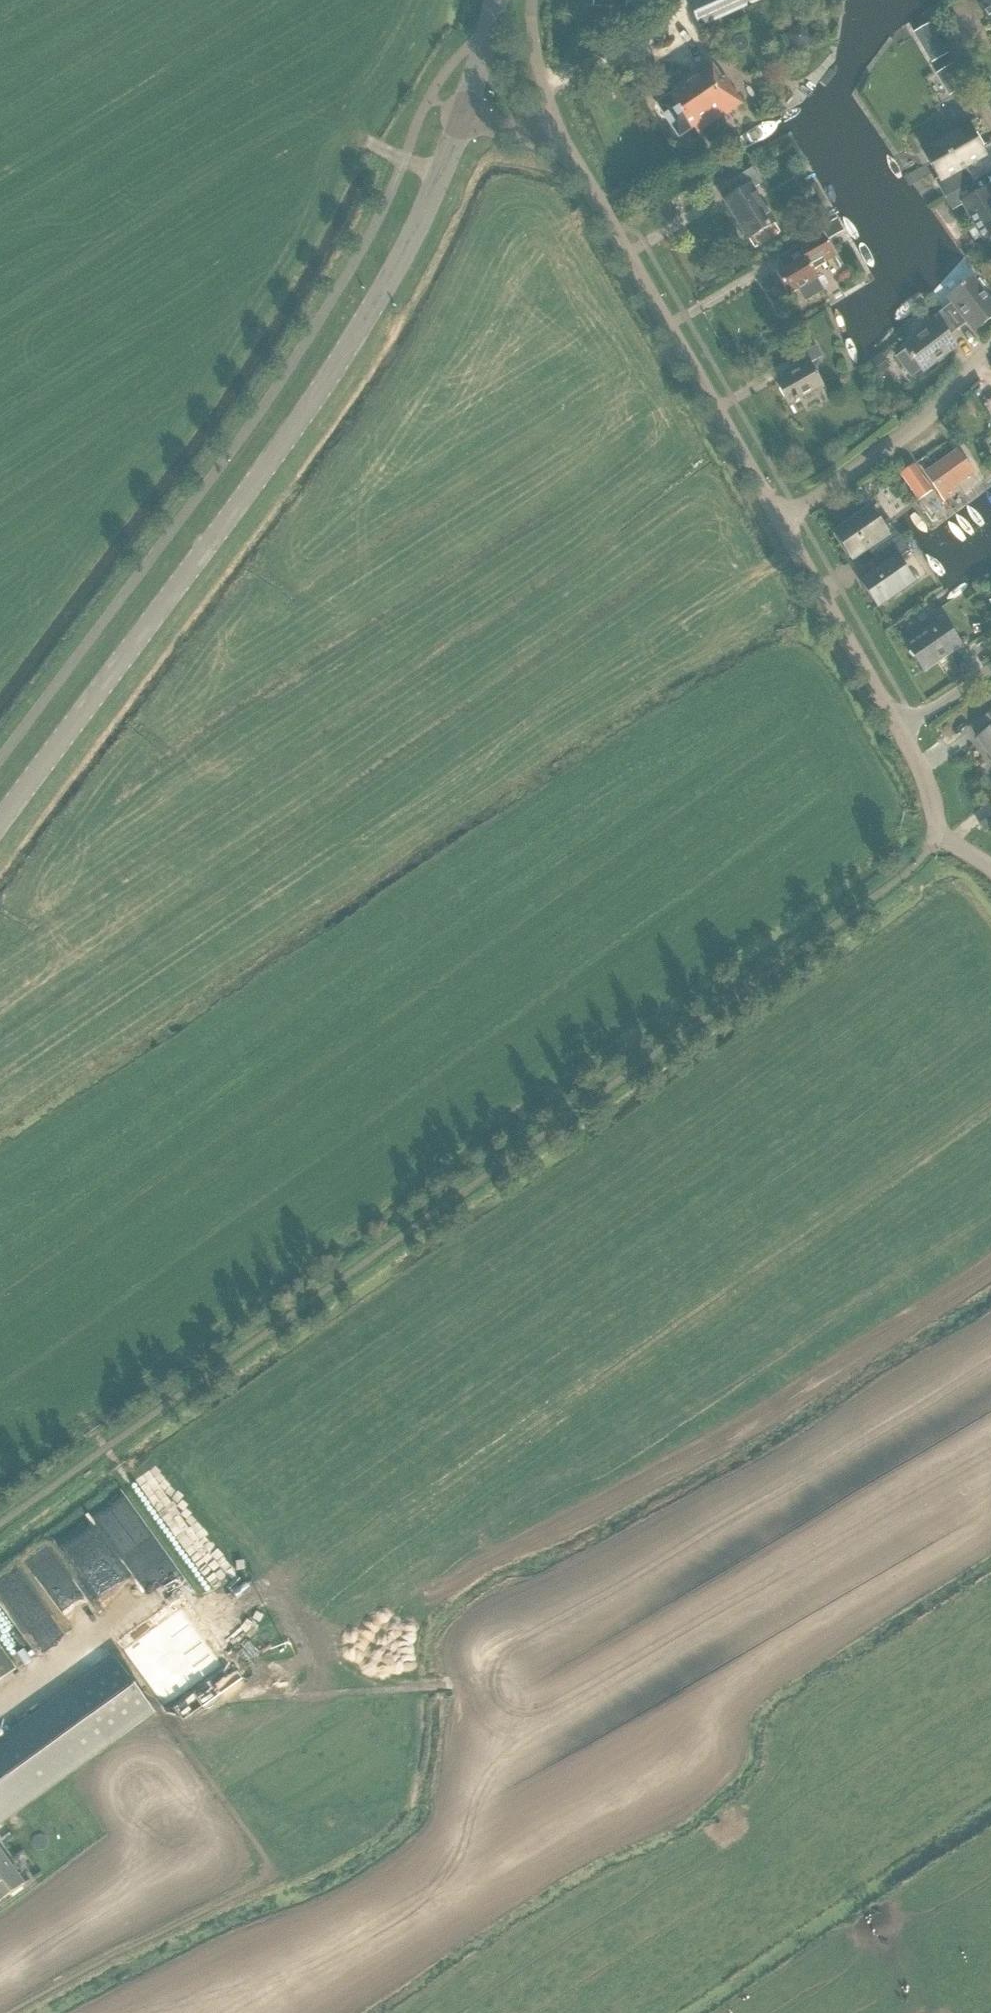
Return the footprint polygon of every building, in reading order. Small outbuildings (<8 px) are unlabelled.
[(719,18),(758,0),(711,0),(719,18)] [(982,5),(990,21),(990,0),(982,5)] [(929,10),(914,18),(932,51),(947,42),(929,10)] [(721,79),(711,63),(673,87),(676,91),(656,104),(678,138),(698,125),(702,131),(742,104),(724,77),(721,79)] [(949,95),(964,86),(952,64),(936,74),(949,95)] [(945,198),(971,183),(973,182),(964,166),(983,154),(966,124),(923,149),(939,177),(935,180),(945,198)] [(748,239),(774,222),(753,188),(762,182),(753,167),(727,183),(734,195),(725,201),(748,239)] [(971,183),(945,198),(952,210),(963,203),(983,239),(990,235),(990,196),(987,189),(978,194),(971,183)] [(823,291),(817,279),(818,279),(812,270),(835,257),(821,233),(798,246),(804,257),(776,273),(788,295),(798,290),(805,301),(823,291)] [(958,329),(968,321),(975,330),(990,318),(990,305),(971,280),(949,297),(953,302),(943,309),(958,329)] [(948,336),(958,329),(943,309),(932,317),(937,323),(905,348),(906,350),(896,358),(911,377),(921,370),(922,371),(955,345),(948,336)] [(789,406),(824,386),(810,363),(821,357),(815,345),(791,359),(797,370),(775,382),(789,406)] [(944,499),(952,492),(954,491),(952,488),(974,473),(957,448),(924,471),(927,476),(944,499)] [(931,490),(912,463),(899,473),(918,499),(931,490)] [(874,559),(904,542),(887,519),(879,525),(868,510),(836,532),(853,557),(866,548),(874,559)] [(904,542),(874,559),(880,567),(862,580),(879,605),(912,582),(898,562),(911,553),(904,542)] [(924,670),(960,645),(943,620),(906,645),(924,670)] [(977,723),(984,733),(977,738),(990,758),(990,714),(977,723)] [(990,827),(990,825),(987,819),(979,824),(985,832),(990,827)] [(59,1530),(76,1557),(107,1538),(91,1511),(59,1530)] [(16,1669),(0,1647),(0,1680),(16,1669)] [(111,1743),(154,1712),(114,1657),(0,1739),(0,1823),(66,1775),(111,1743)] [(24,1884),(0,1851),(0,1901),(24,1884)]
